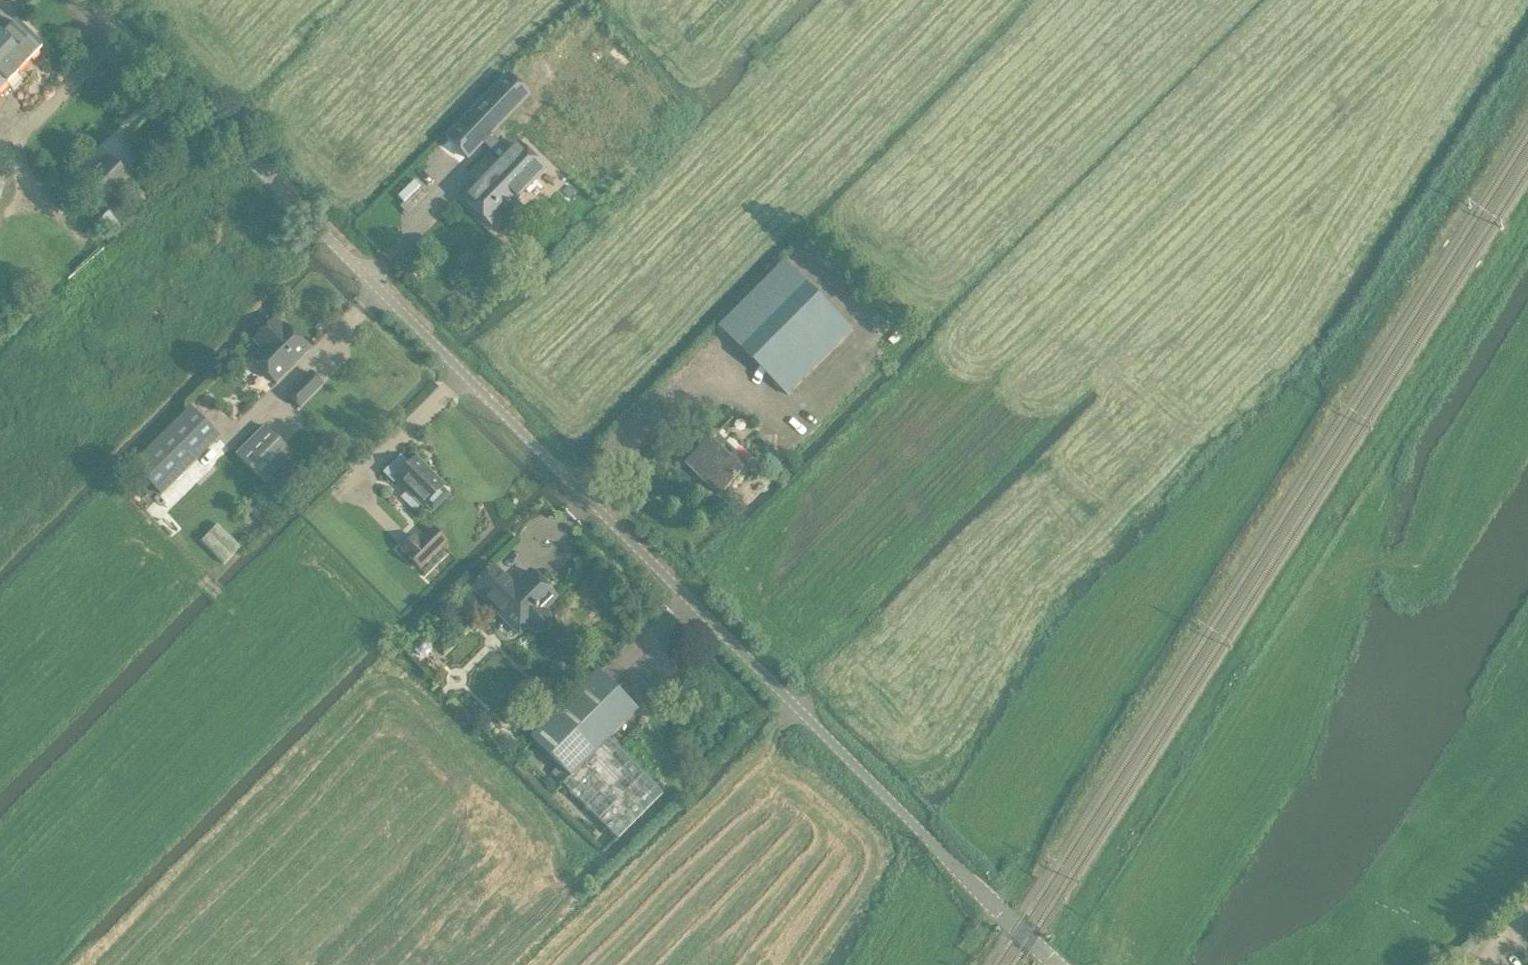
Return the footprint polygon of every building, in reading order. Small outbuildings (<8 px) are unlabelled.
[(13,76),(41,49),(15,22),(4,33),(0,29),(0,89),(13,76)] [(467,158),(527,96),(508,77),(448,139),(467,158)] [(521,209),(514,202),(545,171),(517,144),(463,199),(491,226),(503,214),(510,220),(521,209)] [(84,180),(83,179),(81,182),(72,173),(58,187),(73,202),(83,191),(85,193),(91,187),(105,202),(129,179),(108,157),(84,180)] [(111,235),(122,224),(123,222),(134,211),(120,197),(107,210),(109,211),(98,222),(111,235)] [(809,285),(743,350),(789,396),(854,331),(809,285)] [(276,385),(309,351),(283,325),(250,359),(276,385)] [(323,386),(310,373),(287,395),(300,408),(323,386)] [(191,408),(132,466),(162,495),(220,437),(191,408)] [(265,484),(293,456),(265,427),(237,455),(265,484)] [(716,435),(686,464),(717,496),(747,467),(716,435)] [(416,459),(410,465),(401,456),(383,474),(393,484),(396,481),(423,509),(444,486),(416,459)] [(415,539),(401,554),(422,574),(449,545),(434,531),(421,545),(415,539)] [(473,591),(516,633),(526,626),(534,629),(538,630),(541,629),(544,627),(547,624),(547,621),(547,617),(543,610),(554,598),(530,573),(515,588),(495,568),(473,591)] [(426,640),(420,640),(416,644),(416,650),(420,655),(426,655),(431,650),(431,645),(426,640)] [(531,738),(570,777),(609,740),(637,711),(598,672),(531,738)] [(663,794),(609,740),(570,777),(563,785),(618,840),(663,794)]
